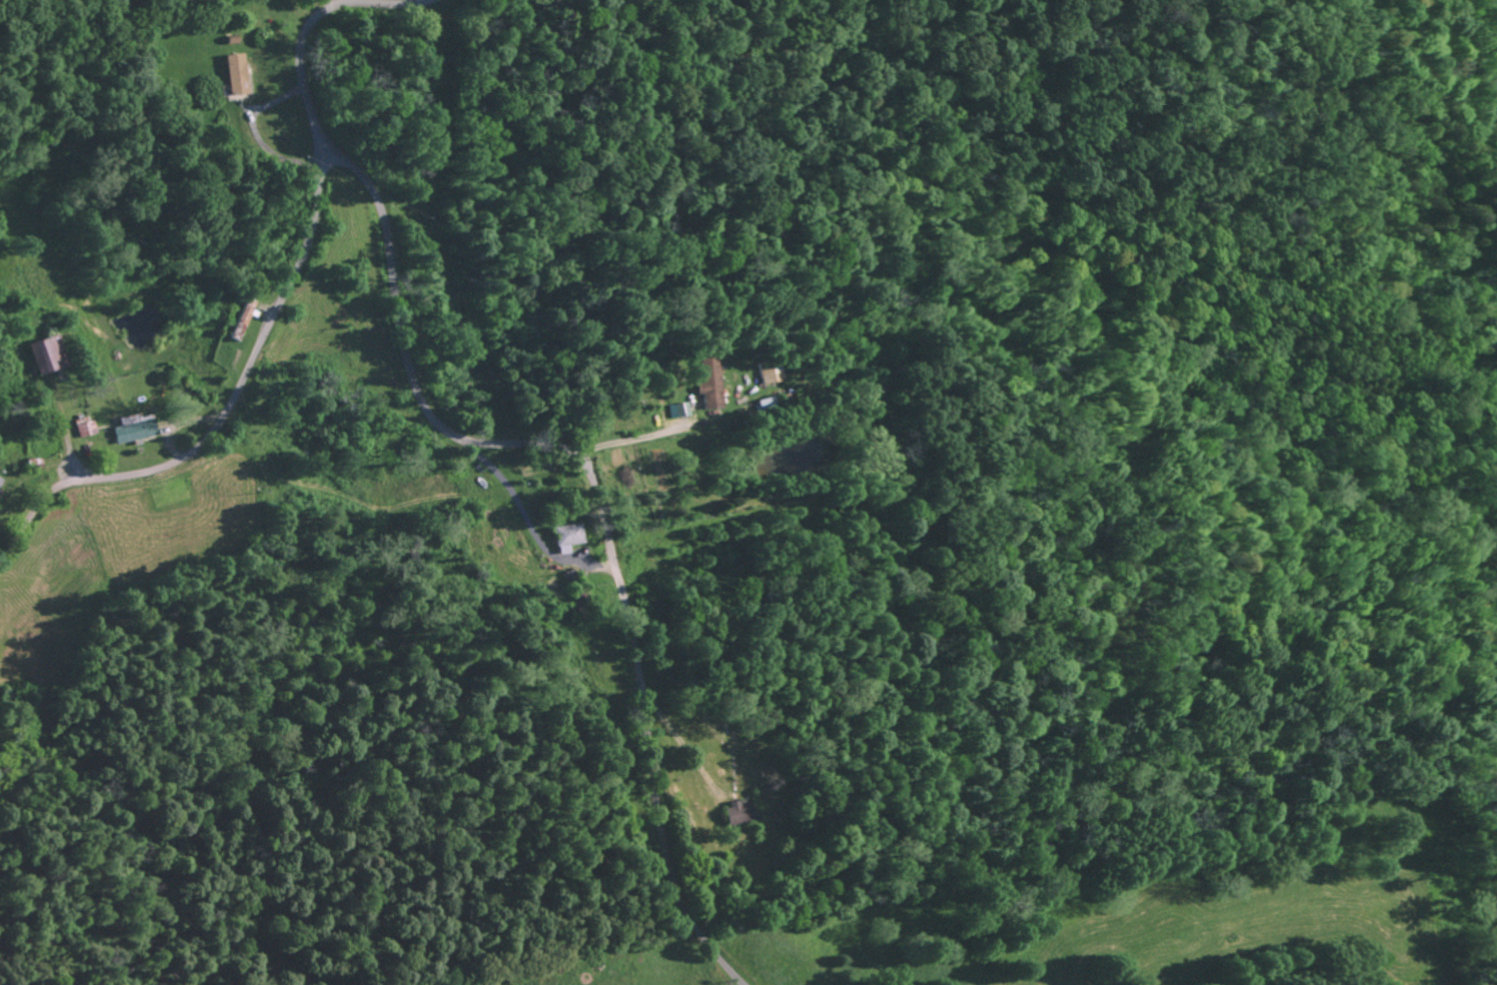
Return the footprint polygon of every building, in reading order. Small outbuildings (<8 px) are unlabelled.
[(229,96),(248,93),(242,53),(223,56),(229,96)] [(38,374),(66,365),(57,335),(28,343),(38,374)] [(722,407),(719,356),(700,357),(701,383),(697,383),(698,394),(704,394),(705,408),(722,407)] [(782,379),(777,361),(757,367),(762,384),(782,379)] [(677,416),(689,415),(688,402),(676,403),(677,416)] [(74,419),(78,437),(94,433),(90,416),(74,419)] [(112,427),(117,444),(156,433),(151,417),(124,425),(122,419),(119,420),(121,425),(112,427)] [(570,552),(569,544),(584,542),(582,522),(555,525),(558,553),(570,552)] [(744,803),(743,800),(724,805),(728,825),(758,819),(754,801),(744,803)]
